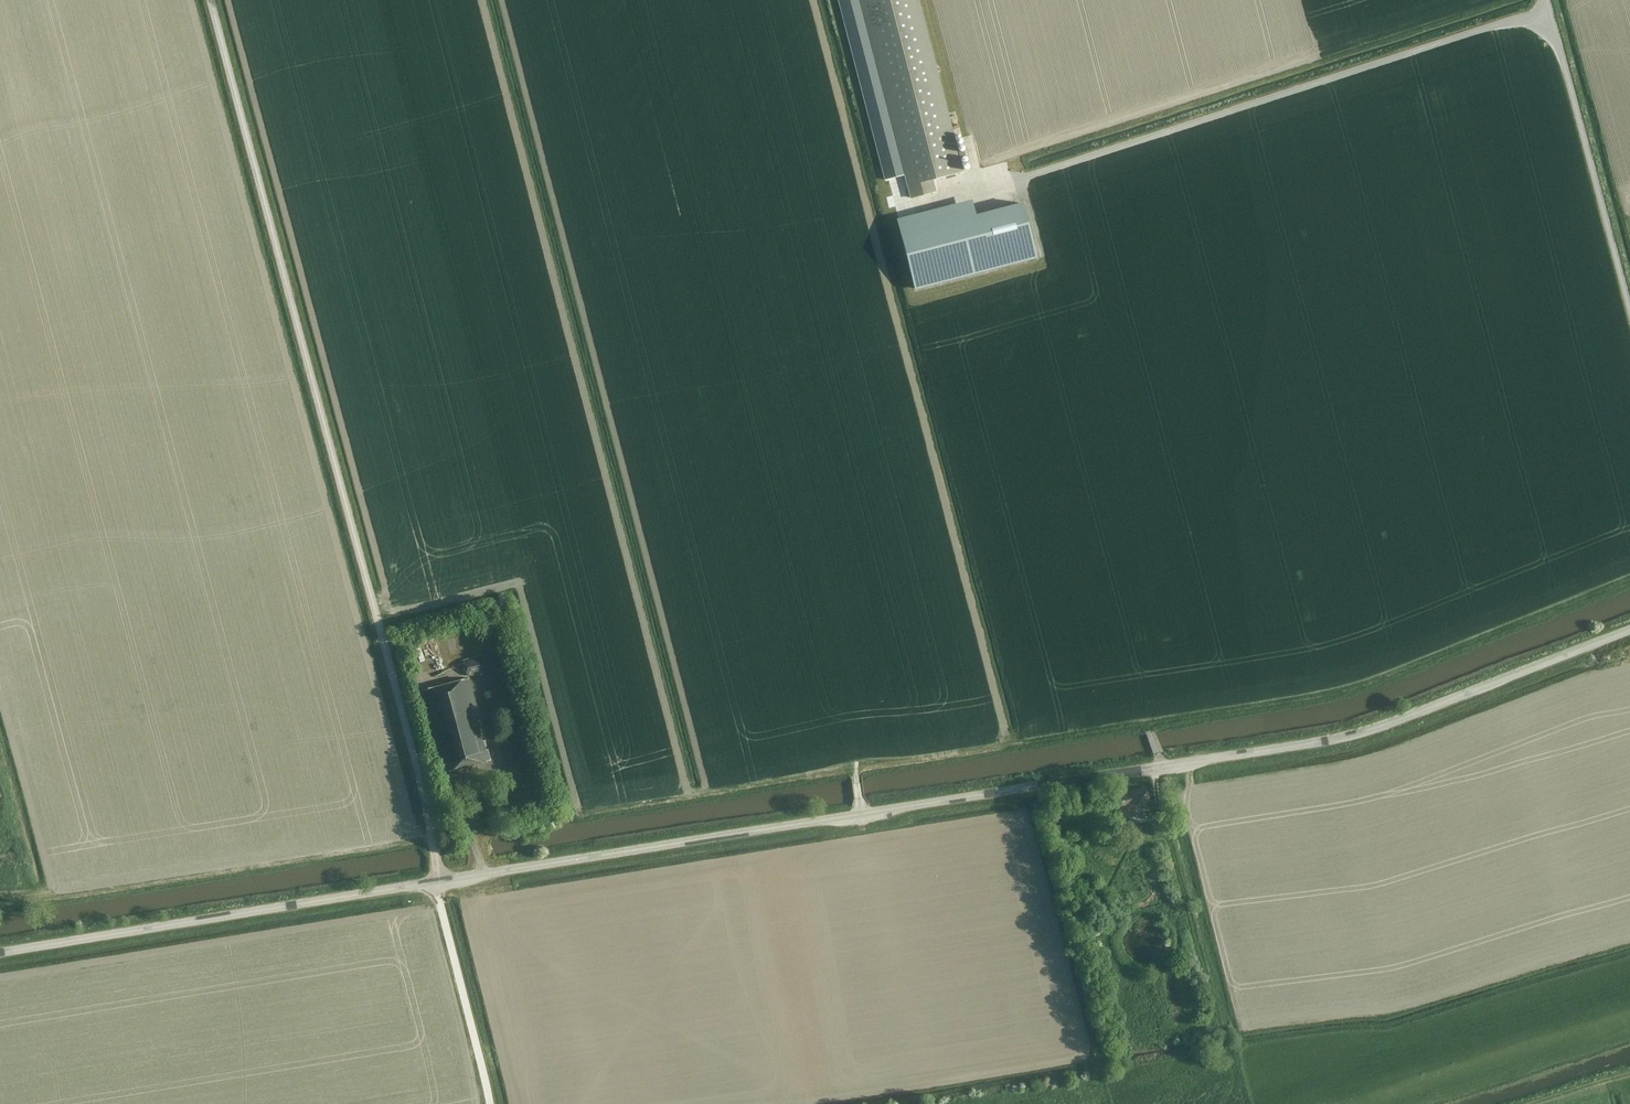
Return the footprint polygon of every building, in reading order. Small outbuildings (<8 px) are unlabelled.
[(936,191),(933,180),(964,172),(919,0),(859,0),(910,198),(936,191)] [(1036,257),(1022,203),(975,215),(903,233),(917,288),(1036,257)] [(495,667),(491,652),(463,660),(467,675),(495,667)] [(486,740),(468,678),(423,690),(445,772),(491,760),(488,749),(485,750),(482,741),(486,740)] [(1116,793),(1122,815),(1150,808),(1144,786),(1116,793)]
